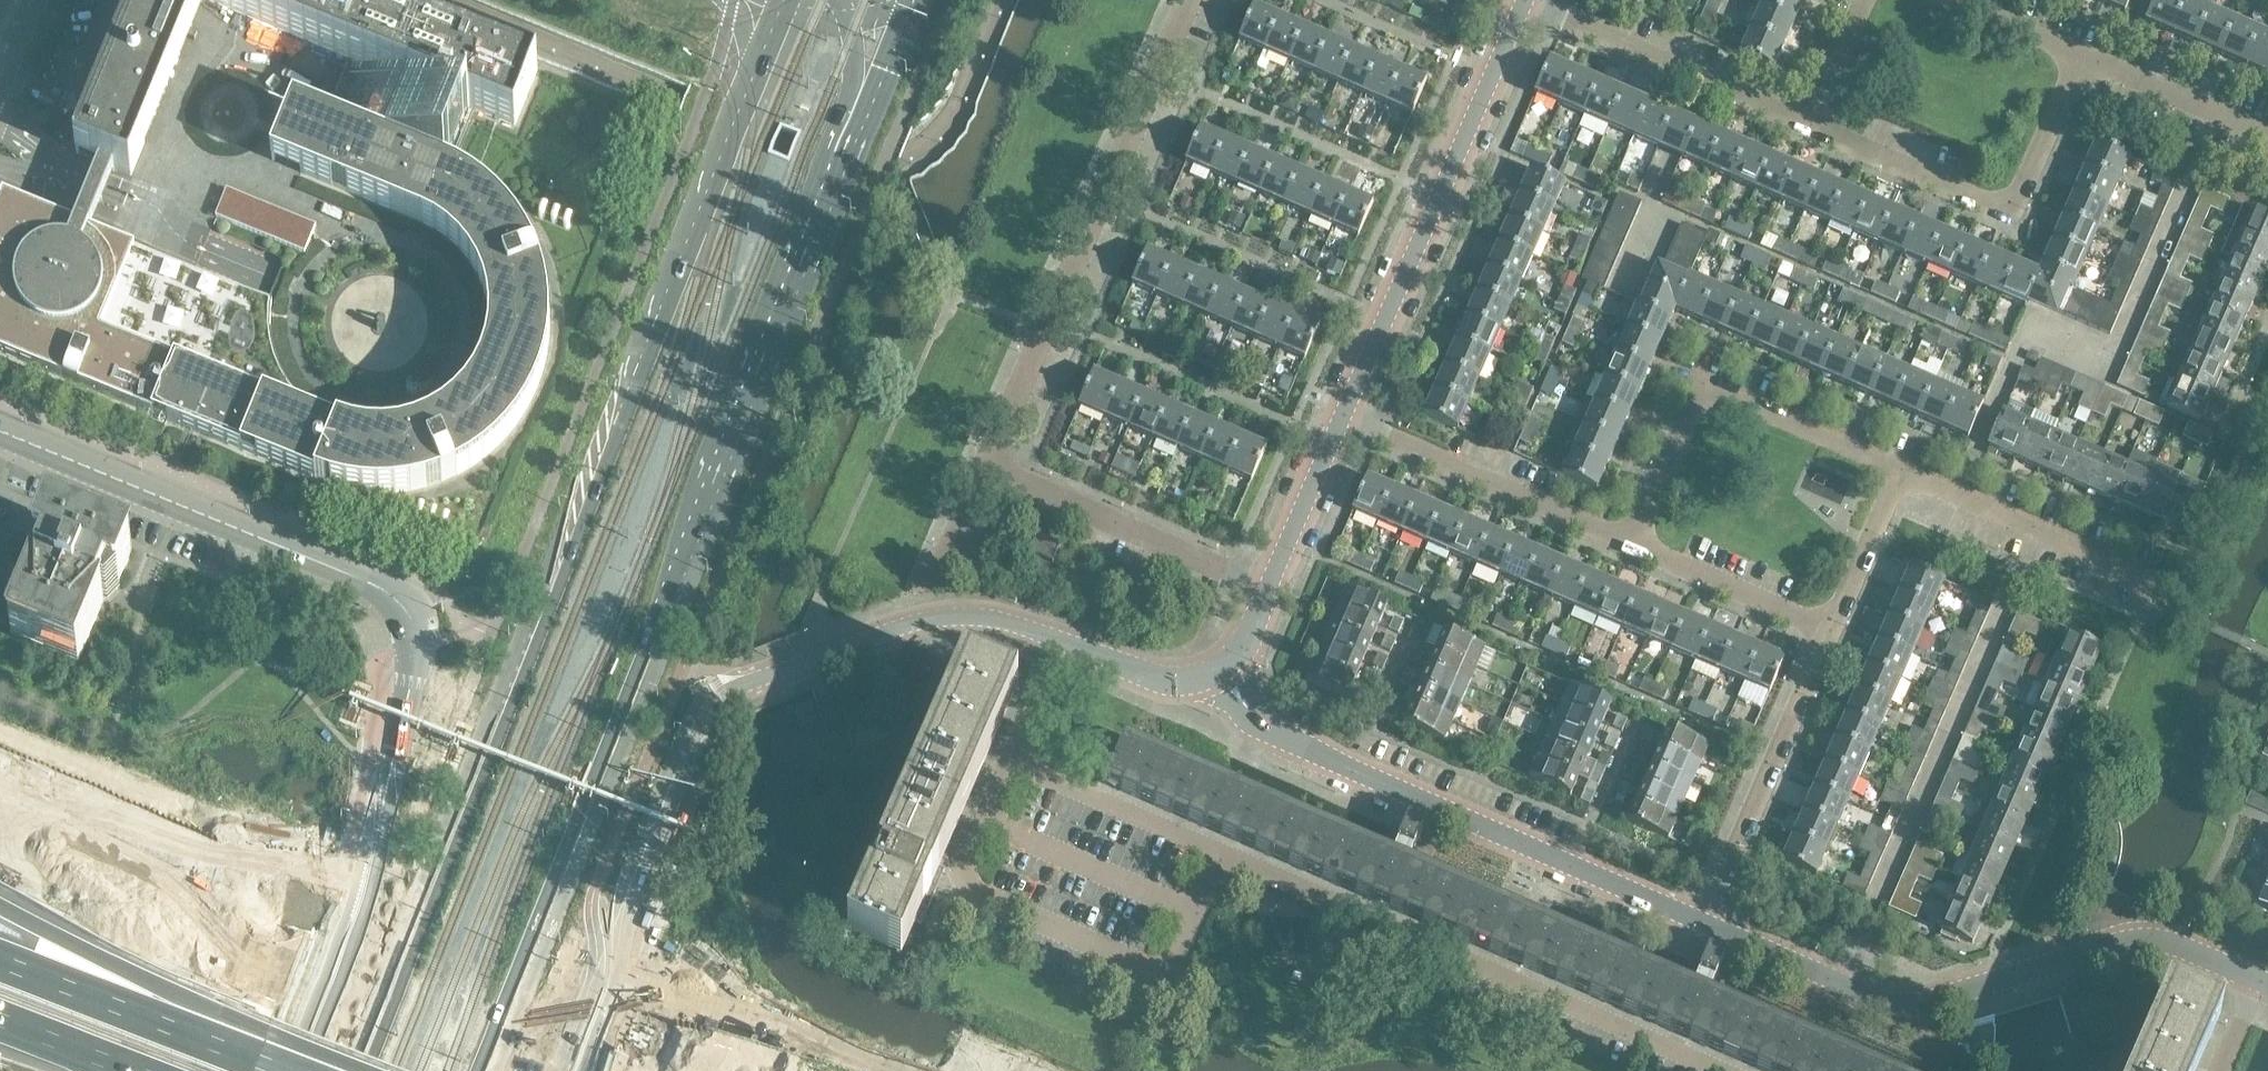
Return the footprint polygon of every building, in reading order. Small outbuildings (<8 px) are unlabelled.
[(312,479),(330,486),(346,490),(362,492),(379,493),(395,492),(411,490),(426,487),(442,481),(457,475),(471,467),(484,457),(496,447),(507,435),(518,423),(526,409),(534,395),(540,380),(545,364),(548,348),(549,332),(549,316),(548,300),(545,284),(541,269),(535,253),(527,239),(519,225),(509,213),(498,201),(485,190),(472,181),(462,175),(444,166),(469,107),(514,126),(537,70),(367,0),(207,0),(353,60),(329,119),(294,105),(271,161),(421,223),(435,230),(448,239),(459,249),(469,261),(477,275),(483,289),(487,305),(488,320),(488,336),(485,351),(480,366),(472,380),(463,393),(452,404),(440,413),(426,421),(412,427),(397,430),(381,432),(365,431),(350,428),(335,422),(322,415),(309,406),(298,395),(288,382),(281,369),(275,354),(272,339),(271,323),(272,312),(273,303),(4,193),(3,193),(0,200),(0,352),(312,479)] [(74,153),(131,176),(203,0),(138,0),(74,153)] [(1385,4),(1398,10),(1402,0),(1387,0),(1385,4)] [(1645,0),(1615,0),(1641,11),(1640,10),(1645,0)] [(1717,0),(1708,0),(1704,9),(1716,15),(1721,2),(1717,0)] [(1804,0),(1764,0),(1762,6),(1795,20),(1804,0)] [(2100,2),(2124,12),(2124,13),(2125,13),(2130,0),(2101,0),(2100,2)] [(2184,0),(2155,0),(2145,22),(2146,23),(2146,22),(2170,32),(2184,0)] [(2209,10),(2187,0),(2184,0),(2170,32),(2195,43),(2209,10)] [(1264,50),(1279,17),(1255,6),(1255,5),(1254,5),(1239,40),(1240,40),(1264,50)] [(1784,45),(1795,20),(1762,6),(1751,30),(1784,45)] [(1411,7),(1408,16),(1420,22),(1424,13),(1411,7)] [(1711,26),(1716,15),(1704,9),(1699,21),(1711,26)] [(2219,54),(2234,20),(2209,10),(2195,43),(2219,54)] [(1675,26),(1687,31),(1692,18),(1681,13),(1675,26)] [(1289,61),(1304,27),(1279,17),(1264,50),(1289,61)] [(2244,64),(2258,31),(2234,20),(2219,54),(2244,64)] [(1313,72),(1328,38),(1304,27),(1289,61),(1313,72)] [(1774,69),(1784,45),(1751,30),(1741,54),(1740,54),(1739,54),(1774,70),(1775,69),(1774,69)] [(2258,31),(2244,64),(2267,75),(2267,35),(2258,31)] [(1338,82),(1352,49),(1328,38),(1313,72),(1338,82)] [(1362,93),(1377,60),(1352,49),(1338,82),(1362,93)] [(1261,58),(1257,68),(1265,71),(1270,62),(1261,58)] [(1560,104),(1575,70),(1551,60),(1551,59),(1550,58),(1535,94),(1536,94),(1560,104)] [(1387,104),(1401,70),(1377,60),(1362,93),(1387,104)] [(1426,81),(1401,70),(1387,104),(1411,114),(1411,115),(1412,115),(1427,80),(1426,80),(1426,81)] [(1584,115),(1599,81),(1575,70),(1560,104),(1584,115)] [(1609,125),(1624,92),(1599,81),(1584,115),(1609,125)] [(1633,136),(1648,103),(1624,92),(1609,125),(1633,136)] [(1283,98),(1279,106),(1293,112),(1299,99),(1291,95),(1283,98)] [(1721,135),(1696,124),(1690,121),(1648,103),(1633,136),(1676,155),(1706,168),(1721,135)] [(1310,106),(1305,117),(1319,123),(1323,112),(1310,106)] [(1362,125),(1356,137),(1369,142),(1374,130),(1362,125)] [(1211,173),(1226,139),(1201,128),(1202,127),(1201,127),(1186,162),(1186,163),(1187,162),(1211,173)] [(1385,135),(1378,150),(1393,156),(1402,136),(1391,131),(1388,137),(1385,135)] [(1731,179),(1746,145),(1721,135),(1706,168),(1731,179)] [(1236,183),(1250,150),(1226,139),(1211,173),(1236,183)] [(2096,143),(2085,167),(2118,182),(2129,158),(2130,158),(2130,157),(2095,142),(2095,143),(2096,143)] [(1535,162),(1540,151),(1527,145),(1523,157),(1535,162)] [(1755,189),(1770,156),(1746,145),(1731,179),(1755,189)] [(1260,194),(1275,160),(1250,150),(1236,183),(1260,194)] [(1552,156),(1540,151),(1535,162),(1547,168),(1552,156)] [(1780,200),(1794,167),(1770,156),(1755,189),(1780,200)] [(1285,205),(1299,171),(1275,160),(1260,194),(1285,205)] [(1584,184),(1589,172),(1577,167),(1572,179),(1584,184)] [(1804,211),(1819,177),(1794,167),(1780,200),(1804,211)] [(2107,206),(2118,182),(2085,167),(2074,192),(2107,206)] [(1531,170),(1520,194),(1554,209),(1564,184),(1565,185),(1566,184),(1530,169),(1531,170)] [(2162,187),(2157,199),(2167,203),(2173,190),(2173,189),(2177,180),(2178,180),(2178,178),(2156,169),(2151,182),(2162,187)] [(1309,215),(1324,182),(1299,171),(1285,205),(1309,215)] [(1601,178),(1589,172),(1584,184),(1596,190),(1601,178)] [(1631,175),(1626,187),(1639,192),(1644,181),(1631,175)] [(1829,221),(1843,188),(1819,177),(1804,211),(1829,221)] [(1333,226),(1348,192),(1324,182),(1309,215),(1333,226)] [(1853,232),(1868,199),(1843,188),(1829,221),(1853,232)] [(2229,200),(2203,189),(2202,191),(2203,192),(2199,202),(2198,201),(2192,214),(2205,220),(2211,208),(2223,214),(2229,200)] [(1372,203),(1348,192),(1333,226),(1358,236),(1357,237),(1358,238),(1374,202),(1373,202),(1372,203)] [(2097,230),(2107,206),(2074,192),(2064,216),(2097,230)] [(1642,203),(1640,202),(1619,193),(1614,206),(1636,216),(1637,215),(1637,214),(1641,205),(1642,203)] [(1554,209),(1520,194),(1510,219),(1543,233),(1554,209)] [(1183,196),(1179,206),(1191,211),(1195,202),(1183,196)] [(1687,214),(1693,202),(1680,197),(1675,208),(1687,214)] [(1596,198),(1593,204),(1605,209),(1608,203),(1596,198)] [(1878,243),(1892,209),(1868,199),(1853,232),(1878,243)] [(2162,217),(2167,203),(2157,199),(2151,211),(2140,206),(2135,218),(2157,228),(2157,226),(2161,217),(2162,217)] [(1705,207),(1693,202),(1687,214),(1700,219),(1705,207)] [(1603,215),(1605,209),(1593,204),(1591,210),(1603,215)] [(1636,217),(1636,216),(1614,206),(1609,218),(1631,228),(1632,227),(1631,227),(1635,217),(1636,217)] [(2242,235),(2267,247),(2267,213),(2260,209),(2260,208),(2259,208),(2257,212),(2253,211),(2242,235)] [(1902,253),(1917,220),(1892,209),(1878,243),(1902,253)] [(1233,212),(1227,224),(1240,230),(1245,218),(1233,212)] [(2202,228),(2205,220),(2192,214),(2187,227),(2188,227),(2183,237),(2182,237),(2182,238),(2208,250),(2215,234),(2202,228)] [(2086,255),(2097,230),(2064,216),(2053,240),(2086,255)] [(1631,229),(1631,228),(1609,218),(1603,231),(1626,240),(1626,239),(1630,229),(1631,229)] [(1736,235),(1741,223),(1728,218),(1723,229),(1736,235)] [(2157,228),(2135,218),(2129,230),(2140,235),(2135,247),(2146,252),(2152,239),(2152,238),(2156,229),(2157,228)] [(1532,258),(1543,233),(1510,219),(1499,243),(1532,258)] [(1927,264),(1941,231),(1917,220),(1902,253),(1927,264)] [(1753,229),(1741,223),(1736,235),(1748,240),(1753,229)] [(1707,235),(1682,224),(1681,226),(1682,226),(1677,236),(1677,235),(1676,237),(1702,248),(1704,243),(1704,242),(1707,235)] [(1716,248),(1721,236),(1709,230),(1707,235),(1704,242),(1704,243),(1716,248)] [(1626,240),(1603,231),(1598,243),(1620,253),(1621,251),(1625,241),(1625,242),(1626,240)] [(1951,275),(1966,241),(1941,231),(1927,264),(1951,275)] [(2242,235),(2233,231),(2222,256),(2231,260),(2264,275),(2267,267),(2267,247),(2242,235)] [(1580,234),(1575,246),(1587,251),(1592,239),(1580,234)] [(1721,236),(1716,248),(1728,253),(1734,241),(1721,236)] [(1697,260),(1702,248),(1676,237),(1676,238),(1672,248),(1671,248),(1671,249),(1697,260)] [(2208,250),(2182,238),(2181,240),(2182,240),(2178,250),(2177,250),(2171,264),(2184,269),(2189,257),(2202,262),(2208,250)] [(1283,239),(1278,250),(1290,255),(1295,245),(1283,239)] [(1785,257),(1791,245),(1778,239),(1773,251),(1785,257)] [(2075,279),(2086,255),(2053,240),(2042,265),(2075,279)] [(1975,285),(1990,252),(1966,241),(1951,275),(1975,285)] [(1522,282),(1532,258),(1499,243),(1488,267),(1522,282)] [(1620,254),(1620,253),(1598,243),(1593,255),(1615,265),(1616,263),(1615,263),(1619,254),(1620,254)] [(1814,255),(1791,245),(1785,257),(1809,267),(1814,255)] [(1581,264),(1587,251),(1575,246),(1570,258),(1581,264)] [(1753,264),(1758,252),(1746,246),(1741,258),(1753,264)] [(2140,265),(2146,252),(2135,247),(2130,259),(2119,254),(2114,266),(2135,276),(2136,275),(2140,265)] [(1158,295),(1172,261),(1148,251),(1148,250),(1148,249),(1132,284),(1133,285),(1133,284),(1158,295)] [(1691,272),(1697,260),(1671,249),(1670,250),(1671,250),(1666,260),(1665,261),(1691,272)] [(1310,252),(1307,260),(1317,264),(1321,255),(1311,250),(1310,252)] [(1765,269),(1770,258),(1770,257),(1758,252),(1753,264),(1765,269)] [(2000,296),(2015,263),(1990,252),(1975,285),(2000,296)] [(1615,265),(1593,255),(1587,267),(1610,277),(1610,276),(1610,275),(1614,266),(1615,265)] [(1330,258),(1325,270),(1338,276),(1344,264),(1330,258)] [(2253,300),(2257,291),(2264,275),(2231,260),(2220,285),(2253,300)] [(1182,305),(1197,272),(1172,261),(1158,295),(1182,305)] [(1691,272),(1665,261),(1665,262),(1665,263),(1664,265),(1661,272),(1660,273),(1686,285),(1689,276),(1690,276),(1691,272)] [(1834,278),(1839,266),(1827,261),(1822,272),(1834,278)] [(2028,299),(2039,273),(2015,263),(2000,296),(2025,307),(2024,308),(2025,308),(2029,299),(2028,299)] [(2179,279),(2184,269),(2171,264),(2165,276),(2166,276),(2162,286),(2161,286),(2160,287),(2186,299),(2192,285),(2179,279)] [(2071,288),(2075,279),(2042,265),(2039,273),(2028,299),(2029,299),(2063,314),(2074,289),(2071,288)] [(1864,277),(1839,266),(1834,278),(1859,288),(1864,277)] [(2135,278),(2135,276),(2114,266),(2108,279),(2119,284),(2110,305),(2121,310),(2130,287),(2134,278),(2135,278)] [(1511,307),(1521,283),(1522,282),(1488,267),(1478,292),(1511,307)] [(1609,278),(1610,277),(1587,267),(1582,280),(1588,282),(1599,287),(1604,289),(1605,288),(1609,278)] [(1802,285),(1807,273),(1795,268),(1790,280),(1802,285)] [(1207,316),(1221,282),(1197,272),(1182,305),(1207,316)] [(1565,273),(1560,284),(1565,286),(1571,289),(1572,289),(1576,278),(1565,273)] [(1671,318),(1675,310),(1686,285),(1660,273),(1659,275),(1660,275),(1656,284),(1655,284),(1654,287),(1650,296),(1645,306),(1645,307),(1671,318)] [(1814,290),(1819,279),(1819,278),(1807,273),(1802,285),(1814,290)] [(1713,287),(1690,276),(1689,276),(1686,285),(1675,310),(1699,320),(1713,287)] [(1231,327),(1246,293),(1221,282),(1207,316),(1231,327)] [(1595,299),(1599,287),(1588,282),(1583,294),(1595,299)] [(1883,299),(1888,287),(1876,282),(1871,293),(1883,299)] [(2243,324),(2253,300),(2220,285),(2210,309),(2243,324)] [(1565,286),(1560,298),(1571,303),(1577,291),(1565,286)] [(1723,331),(1738,297),(1713,287),(1699,320),(1723,331)] [(1900,293),(1888,287),(1883,299),(1895,304),(1900,293)] [(2186,299),(2160,287),(2160,289),(2156,299),(2155,298),(2149,313),(2162,319),(2168,305),(2181,311),(2186,299)] [(1851,306),(1856,295),(1844,289),(1839,301),(1851,306)] [(2074,319),(2085,294),(2074,289),(2063,314),(2074,319)] [(1500,331),(1511,307),(1478,292),(1467,316),(1500,331)] [(1256,337),(1270,304),(1246,293),(1231,327),(1256,337)] [(2086,324),(2097,299),(2085,294),(2074,319),(2086,324)] [(1863,311),(1868,300),(1856,295),(1851,306),(1863,311)] [(1748,342),(1762,308),(1738,297),(1723,331),(1748,342)] [(1566,316),(1571,303),(1560,298),(1554,311),(1566,316)] [(1932,320),(1937,308),(1912,298),(1908,310),(1932,320)] [(2098,330),(2109,305),(2097,299),(2086,324),(2098,330)] [(1671,318),(1645,307),(1645,306),(1637,302),(1637,303),(1638,304),(1627,328),(1661,342),(1671,318)] [(1280,348),(1295,315),(1270,304),(1256,337),(1280,348)] [(2110,335),(2121,310),(2110,305),(2109,305),(2098,330),(2110,335)] [(1772,352),(1787,319),(1762,308),(1748,342),(1772,352)] [(1949,314),(1937,308),(1932,320),(1944,325),(1949,314)] [(2232,350),(2243,324),(2210,309),(2198,335),(2232,350)] [(1900,328),(1905,316),(1892,310),(1887,322),(1900,328)] [(2158,328),(2162,319),(2149,313),(2144,325),(2145,325),(2140,335),(2139,334),(2139,336),(2165,347),(2171,334),(2158,328)] [(1319,325),(1295,315),(1280,348),(1304,359),(1305,360),(1320,325),(1319,324),(1319,325)] [(1490,355),(1500,331),(1467,316),(1456,341),(1490,355)] [(1912,333),(1917,321),(1905,316),(1900,328),(1912,333)] [(1584,324),(1573,319),(1567,331),(1579,336),(1584,324)] [(1797,363),(1811,329),(1787,319),(1772,352),(1797,363)] [(1981,342),(1986,330),(1974,325),(1968,336),(1981,342)] [(1650,367),(1661,342),(1627,328),(1617,352),(1650,367)] [(1821,374),(1836,340),(1811,329),(1797,363),(1821,374)] [(2010,341),(1986,330),(1981,342),(2005,353),(2010,341)] [(1573,348),(1579,336),(1567,331),(1562,343),(1573,348)] [(1948,349),(1953,337),(1941,332),(1936,343),(1948,349)] [(1544,335),(1539,347),(1550,352),(1556,340),(1544,335)] [(2222,373),(2232,350),(2198,335),(2188,358),(2222,373)] [(2165,347),(2139,336),(2138,338),(2139,338),(2135,348),(2134,347),(2128,362),(2141,367),(2147,354),(2159,360),(2165,347)] [(1961,354),(1966,343),(1953,337),(1948,349),(1961,354)] [(1846,384),(1860,351),(1836,340),(1821,374),(1846,384)] [(1479,380),(1490,355),(1456,341),(1446,365),(1479,380)] [(1206,346),(1202,355),(1211,359),(1215,350),(1206,346)] [(1545,364),(1550,352),(1539,347),(1533,359),(1545,364)] [(1870,395),(1885,362),(1860,351),(1846,384),(1870,395)] [(1639,391),(1650,367),(1617,352),(1606,377),(1639,391)] [(2038,355),(2031,352),(2028,359),(2035,363),(2038,355)] [(1985,365),(1997,370),(2003,359),(1990,353),(1985,365)] [(2211,398),(2222,373),(2188,358),(2177,383),(2211,398)] [(2043,391),(2054,365),(2053,364),(2052,365),(2043,361),(2043,360),(2040,359),(2035,372),(2023,367),(2018,380),(2043,391)] [(1894,406),(1909,372),(1885,362),(1870,395),(1894,406)] [(2136,377),(2141,367),(2128,362),(2122,373),(2123,374),(2119,384),(2118,383),(2117,385),(2143,397),(2149,383),(2136,377)] [(1468,404),(1479,380),(1446,365),(1435,390),(1468,404)] [(2072,388),(2078,375),(2065,369),(2064,370),(2055,366),(2055,365),(2054,365),(2043,391),(2056,396),(2061,383),(2072,388)] [(1563,372),(1551,367),(1546,380),(1558,385),(1563,372)] [(1104,417),(1119,383),(1095,373),(1095,372),(1094,371),(1079,407),(1080,407),(1080,406),(1104,417)] [(1919,416),(1933,383),(1909,372),(1894,406),(1919,416)] [(1256,374),(1253,382),(1263,386),(1266,378),(1256,374)] [(2091,412),(2103,386),(2101,385),(2101,386),(2091,382),(2091,381),(2078,375),(2072,388),(2084,393),(2078,406),(2091,412)] [(1284,376),(1278,389),(1288,393),(1293,380),(1284,376)] [(1629,416),(1639,391),(1606,377),(1595,401),(1629,416)] [(1552,397),(1558,385),(1546,380),(1541,392),(1552,397)] [(2200,422),(2211,398),(2177,383),(2169,380),(2159,403),(2200,422)] [(1129,427),(1143,394),(1119,383),(1104,417),(1129,427)] [(1943,427),(1958,394),(1933,383),(1919,416),(1943,427)] [(1523,384),(1517,396),(1529,401),(1534,389),(1523,384)] [(2104,387),(2103,386),(2091,412),(2105,418),(2111,405),(2122,410),(2128,397),(2114,391),(2114,392),(2104,388),(2104,387)] [(1458,428),(1468,404),(1435,390),(1424,414),(1423,413),(1423,414),(1458,430),(1459,429),(1458,428)] [(1153,438),(1168,405),(1143,394),(1129,427),(1153,438)] [(1982,404),(1958,394),(1943,427),(1967,437),(1967,438),(1968,439),(1983,404),(1982,403),(1982,404)] [(1524,413),(1529,401),(1517,396),(1512,408),(1524,413)] [(1618,440),(1629,416),(1595,401),(1585,426),(1618,440)] [(2147,421),(2153,408),(2140,402),(2134,415),(2147,421)] [(1153,438),(1178,449),(1192,415),(1168,405),(1153,438)] [(2164,413),(2153,408),(2147,421),(2158,426),(2164,413)] [(2038,468),(2053,435),(2058,422),(2034,411),(2028,424),(2014,458),(2038,468)] [(2014,458),(2028,424),(2003,413),(1989,447),(1990,447),(1988,451),(1996,455),(1998,451),(2014,458)] [(1202,459),(1217,426),(1192,415),(1178,449),(1202,459)] [(1541,421),(1530,416),(1524,428),(1536,434),(1541,421)] [(2195,442),(2201,429),(2188,424),(2182,437),(2195,442)] [(1227,470),(1241,437),(1217,426),(1202,459),(1227,470)] [(1607,465),(1618,440),(1585,426),(1574,450),(1607,465)] [(1531,446),(1536,434),(1524,428),(1519,441),(1531,446)] [(2212,434),(2201,429),(2195,442),(2207,448),(2212,434)] [(1507,450),(1513,438),(1501,433),(1496,445),(1507,450)] [(2063,479),(2077,446),(2053,435),(2038,468),(2063,479)] [(1266,447),(1241,437),(1227,470),(1251,481),(1251,482),(1267,447),(1266,446),(1266,447)] [(1073,441),(1069,450),(1086,458),(1090,449),(1073,441)] [(2088,490),(2102,456),(2077,446),(2063,479),(2088,490)] [(1597,489),(1607,465),(1574,450),(1563,475),(1563,474),(1562,475),(1597,490),(1598,489),(1597,489)] [(1102,452),(1097,462),(1109,467),(1114,458),(1102,452)] [(2112,501),(2127,467),(2102,456),(2088,490),(2112,501)] [(2135,510),(2150,477),(2127,467),(2112,501),(2135,510)] [(1378,522),(1392,488),(1368,478),(1369,477),(1368,476),(1352,511),(1353,512),(1354,511),(1378,522)] [(2160,521),(2175,488),(2150,477),(2135,510),(2160,521)] [(1402,532),(1417,499),(1392,488),(1378,522),(1402,532)] [(2200,499),(2175,488),(2160,521),(2186,533),(2191,518),(2196,520),(2196,519),(2196,518),(2201,506),(2202,506),(2202,505),(2198,503),(2200,499)] [(1202,495),(1198,505),(1209,510),(1214,500),(1202,495)] [(1427,543),(1441,509),(1417,499),(1402,532),(1427,543)] [(1451,554),(1466,520),(1441,509),(1427,543),(1451,554)] [(37,575),(15,629),(12,637),(78,664),(103,602),(102,602),(108,585),(117,589),(132,553),(52,520),(36,556),(39,557),(39,576),(37,575)] [(1476,564),(1490,531),(1466,520),(1451,554),(1476,564)] [(1500,575),(1515,541),(1490,531),(1476,564),(1500,575)] [(1053,563),(1055,557),(1061,545),(1059,544),(1059,546),(1038,537),(1038,535),(1037,535),(1030,553),(1031,553),(1031,552),(1052,561),(1052,562),(1053,563)] [(1524,585),(1539,552),(1515,541),(1500,575),(1524,585)] [(1358,568),(1364,557),(1351,551),(1346,563),(1358,568)] [(1549,596),(1564,563),(1539,552),(1524,585),(1549,596)] [(1376,562),(1364,557),(1358,568),(1371,574),(1376,562)] [(1573,607),(1588,573),(1564,563),(1549,596),(1573,607)] [(1910,567),(1900,592),(1933,606),(1944,582),(1945,582),(1945,581),(1910,566),(1910,567)] [(1407,590),(1412,578),(1400,573),(1395,584),(1407,590)] [(1598,617),(1612,584),(1588,573),(1573,607),(1598,617)] [(1424,583),(1412,578),(1407,590),(1419,595),(1424,583)] [(1622,628),(1637,595),(1612,584),(1598,617),(1622,628)] [(1347,588),(1338,607),(1379,625),(1387,606),(1347,588)] [(1923,631),(1933,606),(1900,592),(1889,616),(1923,631)] [(1977,611),(1972,622),(1982,627),(1988,613),(1992,604),(1993,602),(1971,592),(1966,606),(1977,611)] [(1456,611),(1461,599),(1449,594),(1444,606),(1456,611)] [(16,599),(15,602),(4,597),(4,595),(0,604),(0,623),(6,626),(17,600),(16,599)] [(1647,639),(1661,605),(1637,595),(1622,628),(1647,639)] [(1473,605),(1461,599),(1456,611),(1468,617),(1473,605)] [(1671,649),(1686,616),(1661,605),(1647,639),(1671,649)] [(1371,644),(1379,625),(1338,607),(1330,626),(1371,644)] [(2013,624),(2007,638),(2020,644),(2025,632),(2037,638),(2043,624),(2018,613),(2017,614),(2017,615),(2013,624)] [(1505,632),(1510,621),(1498,615),(1493,627),(1505,632)] [(1696,660),(1710,627),(1686,616),(1671,649),(1696,660)] [(1912,655),(1923,631),(1889,616),(1878,641),(1912,655)] [(1389,629),(1398,634),(1403,622),(1394,617),(1389,629)] [(1522,626),(1510,621),(1505,632),(1517,638),(1522,626)] [(1976,641),(1982,627),(1972,622),(1966,634),(1955,629),(1950,642),(1972,652),(1972,650),(1976,641)] [(1363,662),(1371,644),(1330,626),(1322,644),(1363,662)] [(1720,671),(1735,637),(1710,627),(1696,660),(1720,671)] [(1431,634),(1422,629),(1416,641),(1426,646),(1431,634)] [(1444,631),(1436,650),(1476,668),(1485,648),(1444,631)] [(2066,634),(2055,659),(2090,675),(2101,649),(2087,643),(2089,639),(2087,638),(2087,639),(2074,633),(2075,633),(2073,632),(2071,636),(2066,634)] [(1381,648),(1390,652),(1395,640),(1386,636),(1381,648)] [(1554,654),(1558,642),(1546,637),(1541,648),(1554,654)] [(1745,681),(1759,648),(1735,637),(1720,671),(1745,681)] [(2015,655),(2020,644),(2007,638),(2001,652),(1997,661),(1996,663),(2022,674),(2028,660),(2015,655)] [(1901,680),(1912,655),(1878,641),(1868,665),(1901,680)] [(1571,647),(1558,642),(1554,654),(1566,659),(1571,647)] [(1971,653),(1972,652),(1950,642),(1944,655),(1955,659),(1950,671),(1961,676),(1967,663),(1967,662),(1971,653)] [(1355,680),(1363,662),(1322,644),(1314,662),(1355,680)] [(1423,652),(1414,648),(1408,660),(1418,664),(1423,652)] [(1784,659),(1759,648),(1745,681),(1769,692),(1768,693),(1769,693),(1785,658),(1784,658),(1784,659)] [(1476,668),(1436,650),(1428,668),(1468,686),(1476,668)] [(1373,666),(1382,670),(1387,658),(1378,654),(1373,666)] [(2090,675),(2055,659),(2046,656),(2036,680),(2044,684),(2079,699),(2090,675)] [(971,662),(963,658),(843,933),(851,936),(852,936),(897,955),(901,956),(922,907),(928,910),(944,872),(939,869),(1018,690),(968,669),(971,662)] [(1603,675),(1607,663),(1595,658),(1590,670),(1603,675)] [(1347,698),(1355,680),(1314,662),(1306,681),(1347,698)] [(1620,669),(1607,663),(1603,675),(1615,680),(1620,669)] [(2022,674),(1996,663),(1995,664),(1996,664),(1992,674),(1991,673),(1985,687),(1998,693),(2003,681),(2016,687),(2022,674)] [(1890,704),(1901,680),(1868,665),(1857,689),(1890,704)] [(1415,670),(1406,666),(1400,678),(1410,682),(1415,670)] [(1460,704),(1468,686),(1428,668),(1420,687),(1460,704)] [(1955,690),(1961,676),(1950,671),(1945,683),(1934,679),(1929,691),(1950,701),(1951,699),(1955,689),(1955,690)] [(1365,685),(1374,689),(1379,677),(1370,672),(1365,685)] [(1651,696),(1656,685),(1644,679),(1639,691),(1651,696)] [(1554,701),(1562,705),(1603,723),(1611,703),(1562,682),(1554,701)] [(1407,689),(1397,684),(1392,696),(1402,701),(1407,689)] [(2068,724),(2079,699),(2044,684),(2033,708),(2068,724)] [(1669,690),(1656,685),(1651,696),(1664,702),(1669,690)] [(1452,723),(1460,704),(1420,687),(1412,705),(1452,723)] [(1993,704),(1998,693),(1985,687),(1980,700),(1980,701),(1976,710),(1975,710),(1975,711),(2000,723),(2006,709),(1993,704)] [(1880,728),(1890,704),(1857,689),(1846,714),(1880,728)] [(1357,703),(1366,707),(1371,695),(1362,691),(1357,703)] [(1950,702),(1950,701),(1929,691),(1923,703),(1934,708),(1929,721),(1940,725),(1946,711),(1945,711),(1949,702),(1950,702)] [(1700,718),(1705,706),(1693,700),(1688,712),(1700,718)] [(1399,707),(1390,703),(1384,715),(1394,719),(1399,707)] [(1444,741),(1452,723),(1412,705),(1403,723),(1444,741)] [(1603,723),(1562,705),(1554,723),(1595,741),(1603,723)] [(1717,711),(1705,706),(1700,718),(1712,723),(1717,711)] [(2058,748),(2068,724),(2033,708),(2023,732),(2058,748)] [(1995,735),(2000,723),(1975,711),(1974,713),(1975,713),(1971,722),(1970,722),(1964,736),(1977,742),(1982,730),(1995,735)] [(1869,753),(1880,728),(1846,714),(1836,738),(1869,753)] [(1613,727),(1622,731),(1627,719),(1618,715),(1613,727)] [(1737,733),(1742,722),(1730,717),(1724,728),(1737,734),(1737,733)] [(1493,719),(1487,732),(1496,736),(1501,723),(1493,719)] [(1934,739),(1940,725),(1929,721),(1924,732),(1913,728),(1907,740),(1929,749),(1930,748),(1929,748),(1933,738),(1934,739)] [(1742,722),(1737,733),(1737,734),(1749,739),(1754,727),(1742,722)] [(1586,760),(1595,741),(1554,723),(1546,742),(1586,760)] [(1655,731),(1645,727),(1640,739),(1650,743),(1655,731)] [(1668,728),(1668,729),(1660,748),(1700,766),(1709,746),(1668,728)] [(2047,773),(2058,748),(2023,732),(2012,757),(2047,773)] [(1605,745),(1614,750),(1619,738),(1610,733),(1605,745)] [(1972,753),(1977,742),(1964,736),(1958,749),(1959,750),(1955,759),(1954,759),(1954,760),(1979,772),(1985,759),(1972,753)] [(1127,737),(1125,737),(1105,784),(1763,1070),(1889,1070),(1709,992),(1714,981),(1715,981),(1725,958),(1708,951),(1699,974),(1694,986),(1409,861),(1414,850),(1424,827),(1408,820),(1398,843),(1393,854),(1127,737)] [(1858,777),(1869,753),(1836,738),(1825,763),(1858,777)] [(1929,751),(1929,749),(1907,740),(1902,752),(1913,757),(1907,769),(1918,774),(1924,760),(1928,751),(1929,751)] [(1600,773),(1602,766),(1597,764),(1586,760),(1546,742),(1538,760),(1579,778),(1598,786),(1603,774),(1600,773)] [(1647,750),(1637,746),(1632,758),(1642,762),(1647,750)] [(1692,784),(1700,766),(1660,748),(1652,766),(1692,784)] [(1597,764),(1602,766),(1606,768),(1611,756),(1602,752),(1597,764)] [(2036,797),(2047,773),(2012,757),(2001,781),(2036,797)] [(1570,796),(1579,778),(1538,760),(1530,778),(1570,796)] [(1972,787),(1979,772),(1954,760),(1953,762),(1949,771),(1943,785),(1955,791),(1960,781),(1972,787)] [(1848,802),(1858,777),(1825,763),(1814,787),(1848,802)] [(1639,768),(1629,764),(1624,776),(1633,780),(1639,768)] [(1684,802),(1692,784),(1652,766),(1644,784),(1684,802)] [(1913,787),(1918,774),(1907,769),(1902,781),(1891,776),(1886,789),(1908,798),(1908,797),(1912,787),(1913,787)] [(2036,797),(2001,781),(1993,778),(1982,803),(2025,822),(2036,797)] [(1631,786),(1621,782),(1616,794),(1625,798),(1631,786)] [(1676,821),(1684,802),(1644,784),(1636,803),(1676,821)] [(1951,802),(1955,791),(1943,785),(1937,798),(1933,808),(1932,809),(1958,820),(1963,807),(1951,802)] [(1837,826),(1848,802),(1814,787),(1804,812),(1837,826)] [(1581,800),(1590,805),(1595,792),(1586,788),(1581,800)] [(1907,800),(1908,798),(1886,789),(1880,801),(1891,806),(1886,819),(1897,823),(1903,809),(1907,800)] [(2252,793),(2247,805),(2267,814),(2267,800),(2252,793)] [(1608,812),(1617,817),(1623,805),(1613,800),(1608,812)] [(1668,839),(1676,821),(1636,803),(1627,821),(1668,839)] [(2015,846),(2025,822),(1982,803),(1972,827),(2015,846)] [(1958,820),(1932,809),(1932,811),(1928,820),(1927,820),(1921,834),(1934,840),(1939,828),(1952,834),(1958,820)] [(1826,851),(1837,826),(1804,812),(1793,836),(1826,851)] [(1891,837),(1897,823),(1886,819),(1881,830),(1870,825),(1864,838),(1886,848),(1887,846),(1891,837)] [(2004,870),(2015,846),(1972,827),(1961,851),(1969,855),(2004,870)] [(1929,851),(1934,840),(1921,834),(1916,847),(1917,847),(1912,857),(1911,857),(1911,858),(1936,870),(1942,856),(1929,851)] [(1816,875),(1826,851),(1793,836),(1782,860),(1781,861),(1816,876),(1817,875),(1816,875)] [(1886,849),(1886,848),(1864,838),(1859,851),(1870,855),(1865,868),(1876,872),(1882,859),(1881,858),(1885,849),(1886,849)] [(1994,895),(2004,870),(1969,855),(1958,879),(1994,895)] [(1936,870),(1911,858),(1910,860),(1911,860),(1907,870),(1906,870),(1900,882),(1913,888),(1918,877),(1931,883),(1936,870)] [(1870,886),(1876,872),(1865,868),(1859,879),(1848,875),(1843,887),(1865,897),(1865,896),(1865,895),(1869,886),(1870,886)] [(2265,868),(2257,887),(2267,892),(2267,870),(2265,868)] [(1983,918),(1994,895),(1958,879),(1948,903),(1983,918)] [(1908,900),(1913,888),(1900,882),(1895,896),(1891,906),(1890,906),(1889,908),(1915,919),(1921,905),(1908,900)] [(2257,887),(2249,905),(2267,913),(2267,892),(2257,887)] [(1972,944),(1983,918),(1948,903),(1937,928),(1943,931),(1941,935),(1942,936),(1943,935),(1955,941),(1956,942),(1958,938),(1972,944)] [(2165,998),(2133,1070),(2197,1070),(2219,1021),(2165,998)]
